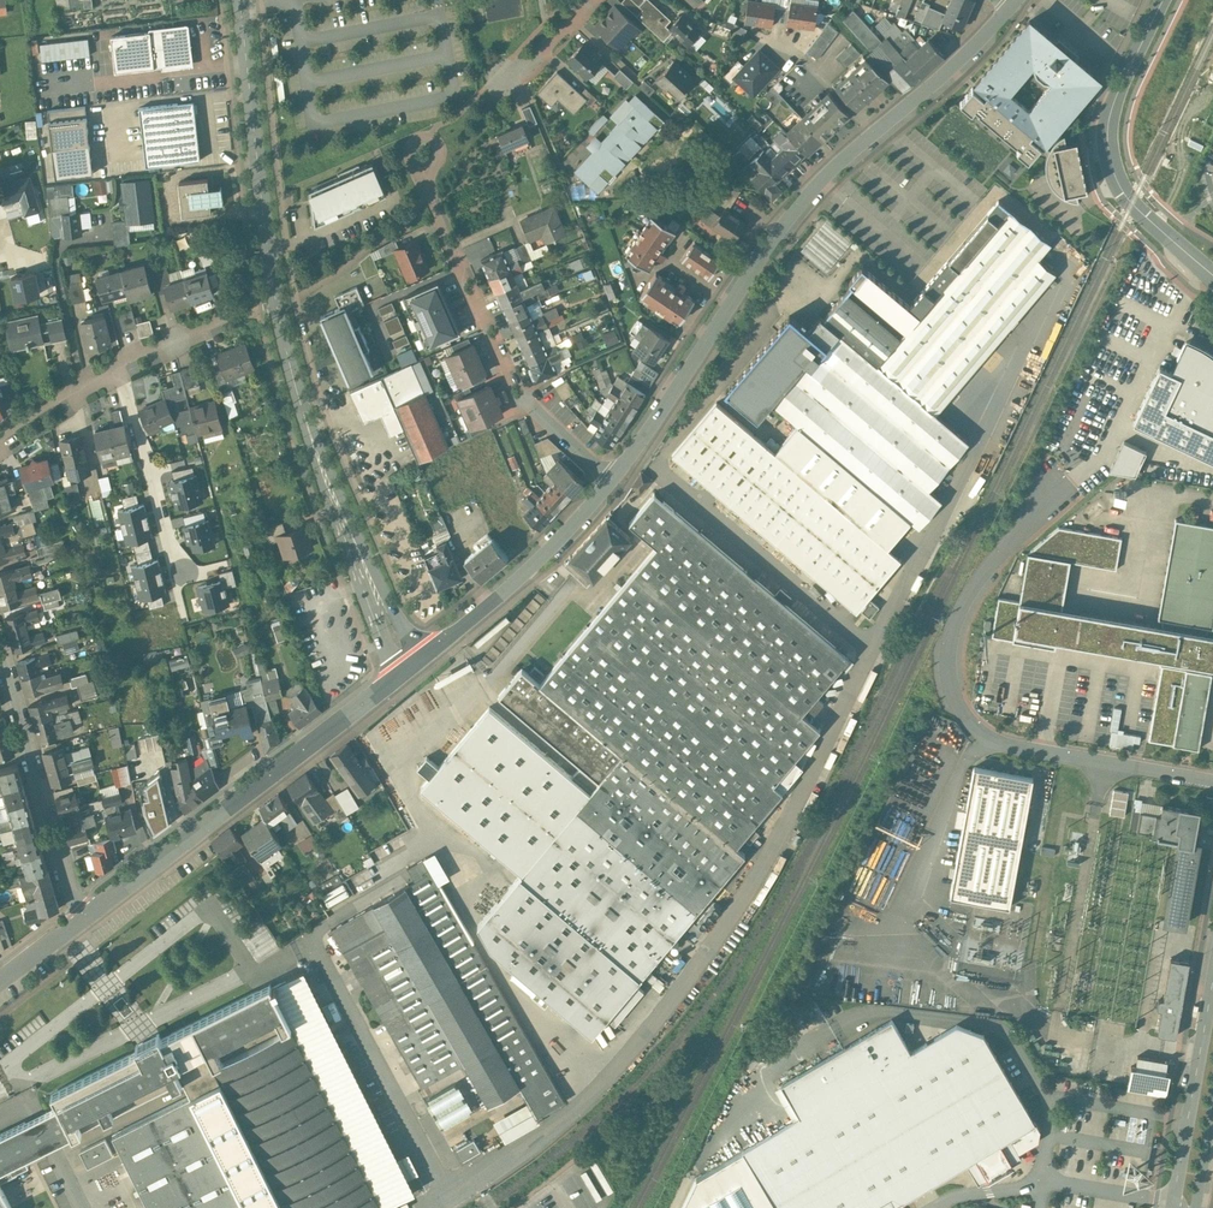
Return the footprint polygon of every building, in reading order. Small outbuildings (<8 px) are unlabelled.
[(59,9),(82,4),(81,0),(57,0),(59,9)] [(633,0),(623,0),(621,2),(622,2),(626,6),(636,15),(642,9),(639,5),(633,0)] [(650,0),(644,0),(639,5),(642,9),(636,15),(663,40),(673,30),(670,27),(670,28),(666,25),(671,19),(650,0)] [(751,0),(748,0),(744,22),(758,24),(762,2),(751,0)] [(900,4),(896,14),(903,17),(910,0),(901,0),(900,4)] [(945,14),(943,20),(962,28),(974,0),(951,0),(945,14)] [(622,2),(617,7),(622,12),(626,6),(622,2)] [(775,4),(762,2),(758,24),(772,26),(775,4)] [(804,4),(790,2),(787,24),(801,26),(804,4)] [(922,2),(915,21),(922,23),(929,7),(930,5),(922,2)] [(818,6),(804,4),(801,26),(814,29),(818,6)] [(617,7),(607,18),(628,37),(638,26),(622,12),(617,7)] [(945,14),(929,7),(922,23),(929,26),(939,29),(943,20),(945,14)] [(878,37),(853,10),(843,19),(867,46),(878,37)] [(700,31),(682,15),(670,27),(673,30),(680,37),(680,38),(687,45),(700,31)] [(628,37),(607,18),(597,28),(602,33),(618,47),(628,37)] [(1098,78),(1029,20),(975,84),(986,93),(984,96),(973,87),(960,102),(972,112),(975,107),(979,110),(978,111),(1016,144),(1017,143),(1021,146),(1017,150),(1028,160),(1041,145),(1030,136),(1033,133),(1044,142),(1098,78)] [(902,31),(894,22),(883,32),(890,41),(906,59),(918,47),(912,41),(915,38),(905,28),(902,31)] [(828,23),(807,51),(817,59),(839,31),(828,23)] [(174,29),(111,36),(115,72),(154,67),(157,70),(162,69),(161,66),(190,63),(186,27),(174,29)] [(602,33),(597,28),(593,33),(597,38),(602,33)] [(890,41),(885,37),(881,40),(878,37),(867,46),(871,50),(865,55),(872,63),(888,78),(902,91),(921,76),(906,59),(890,41)] [(87,38),(41,44),(43,60),(89,55),(87,38)] [(918,47),(906,59),(921,76),(943,54),(928,38),(918,47)] [(851,43),(846,48),(836,57),(846,67),(861,53),(851,43)] [(602,61),(583,44),(568,59),(587,77),(602,61)] [(752,96),(778,68),(758,49),(743,65),(732,76),(733,78),(752,96)] [(872,63),(863,54),(832,83),(856,108),(888,78),(872,63)] [(781,78),(795,63),(789,57),(775,73),(781,78)] [(732,76),(743,65),(737,60),(723,76),(730,81),(733,78),(732,76)] [(695,80),(674,61),(656,79),(665,88),(667,86),(678,96),(675,99),(676,100),(695,80)] [(633,81),(620,69),(613,76),(627,89),(633,81)] [(580,93),(557,71),(537,92),(552,105),(558,99),(573,113),(585,101),(587,99),(580,93)] [(655,89),(644,80),(639,86),(649,96),(655,89)] [(772,86),(764,94),(775,105),(783,98),(772,86)] [(597,98),(585,88),(580,93),(587,99),(585,101),(590,106),(597,98)] [(739,114),(711,93),(704,102),(731,124),(739,114)] [(829,93),(802,118),(822,139),(833,128),(833,129),(834,128),(832,126),(836,123),(837,125),(838,124),(849,113),(829,93)] [(594,150),(574,171),(588,184),(598,173),(609,183),(616,176),(614,174),(657,128),(659,129),(665,122),(636,95),(629,103),(633,107),(600,143),(595,138),(589,145),(594,150)] [(178,103),(139,107),(146,166),(200,160),(196,121),(197,118),(196,103),(193,102),(178,103)] [(530,105),(521,109),(529,125),(537,122),(530,105)] [(48,110),(56,178),(93,174),(85,106),(48,110)] [(752,113),(747,119),(758,128),(763,123),(752,113)] [(611,117),(596,133),(602,139),(617,122),(611,117)] [(802,118),(786,133),(806,153),(806,154),(822,139),(802,118)] [(25,119),(26,137),(36,137),(36,119),(25,119)] [(522,124),(498,134),(505,149),(528,139),(522,124)] [(782,129),(773,137),(783,148),(792,140),(786,133),(782,129)] [(1044,142),(1033,133),(1030,136),(1041,145),(1048,151),(1050,147),(1044,142)] [(1064,133),(1060,135),(1058,137),(1056,139),(1053,142),(1050,146),(1050,147),(1048,151),(1047,153),(1047,155),(1046,157),(1046,159),(1046,161),(1045,165),(1046,168),(1046,170),(1046,172),(1047,175),(1049,179),(1051,183),(1053,186),(1055,188),(1058,191),(1060,193),(1062,194),(1065,195),(1067,197),(1071,198),(1076,199),(1079,199),(1077,191),(1087,188),(1077,139),(1066,141),(1064,133)] [(761,147),(751,137),(744,144),(753,154),(761,147)] [(783,148),(779,152),(792,166),(794,168),(801,161),(799,160),(806,153),(792,140),(783,148)] [(772,159),(764,151),(757,157),(765,166),(772,159)] [(792,166),(779,152),(772,159),(765,166),(778,180),(792,166)] [(757,157),(750,163),(759,171),(765,166),(757,157)] [(359,164),(338,173),(339,177),(310,190),(314,217),(323,222),(355,208),(354,207),(359,205),(359,206),(386,194),(372,162),(360,168),(359,164)] [(759,171),(751,178),(765,192),(772,199),(780,190),(774,184),(778,180),(765,166),(759,171)] [(397,189),(391,174),(384,177),(391,192),(397,189)] [(30,178),(0,186),(0,196),(2,204),(3,207),(11,205),(10,202),(20,199),(25,216),(39,211),(30,178)] [(113,191),(112,178),(95,179),(96,192),(113,191)] [(208,179),(178,182),(182,216),(212,212),(210,200),(219,199),(218,189),(209,190),(208,179)] [(148,182),(123,184),(127,222),(152,220),(148,182)] [(72,184),(45,187),(46,202),(50,201),(49,198),(67,196),(67,198),(74,197),(72,184)] [(717,190),(699,192),(699,194),(712,202),(723,209),(723,208),(727,210),(740,190),(733,189),(717,190)] [(67,196),(49,198),(50,201),(51,217),(69,215),(67,198),(67,196)] [(1011,208),(1001,200),(911,308),(920,316),(1011,208)] [(723,209),(712,202),(706,211),(717,218),(723,209)] [(552,207),(520,222),(529,241),(542,235),(546,243),(565,235),(552,207)] [(727,210),(723,208),(723,209),(717,218),(712,226),(722,232),(718,239),(728,246),(732,239),(733,239),(744,221),(727,210)] [(1033,226),(1011,208),(920,316),(906,333),(879,366),(900,383),(1033,226)] [(51,217),(50,217),(53,238),(81,235),(79,214),(69,215),(51,217)] [(676,230),(651,214),(650,215),(654,218),(650,224),(646,222),(642,229),(638,227),(632,236),(635,238),(631,246),(634,248),(630,254),(629,254),(628,255),(649,269),(650,268),(657,256),(663,260),(666,254),(661,251),(674,231),(675,232),(676,230)] [(799,250),(825,272),(851,242),(825,220),(799,250)] [(920,400),(1053,242),(1033,226),(900,383),(920,400)] [(416,240),(406,245),(408,248),(400,251),(399,248),(395,250),(406,275),(417,270),(418,273),(428,269),(425,261),(427,256),(421,253),(416,240)] [(720,259),(695,242),(695,241),(694,240),(682,259),(683,260),(683,259),(708,276),(708,277),(709,278),(722,259),(720,258),(720,259)] [(391,241),(378,248),(381,256),(395,250),(391,241)] [(207,244),(197,247),(204,265),(214,262),(207,244)] [(532,259),(525,244),(516,248),(523,263),(530,260),(532,259)] [(503,250),(481,260),(489,278),(490,278),(511,268),(508,262),(503,250)] [(371,252),(370,252),(359,261),(366,278),(379,272),(371,252)] [(517,258),(508,262),(511,268),(520,264),(517,258)] [(936,414),(1058,273),(1041,258),(920,400),(936,414)] [(520,264),(511,268),(513,273),(532,265),(530,260),(520,264)] [(144,264),(121,270),(127,291),(129,298),(152,291),(144,264)] [(511,268),(490,278),(496,292),(517,283),(513,273),(511,268)] [(911,308),(863,268),(848,285),(852,288),(906,333),(920,316),(911,308)] [(121,270),(97,277),(103,297),(127,291),(121,270)] [(167,270),(154,274),(159,293),(166,291),(164,286),(172,283),(167,270)] [(35,272),(11,277),(16,299),(40,294),(35,272)] [(207,272),(184,279),(191,300),(201,296),(201,297),(214,293),(207,272)] [(676,286),(657,273),(656,272),(641,293),(643,294),(643,293),(650,298),(647,301),(654,306),(652,309),(662,316),(664,312),(671,317),(673,314),(680,318),(679,319),(680,320),(695,298),(694,298),(693,298),(682,290),(686,285),(680,281),(676,286)] [(172,283),(164,286),(166,291),(171,307),(191,301),(191,300),(184,279),(172,283)] [(542,280),(520,289),(524,297),(539,290),(545,288),(542,280)] [(82,281),(67,284),(71,303),(85,300),(82,281)] [(404,296),(405,297),(408,296),(413,306),(409,307),(413,317),(417,315),(421,326),(418,327),(422,337),(425,335),(430,345),(427,347),(427,348),(460,333),(438,281),(404,296)] [(517,283),(496,292),(502,306),(524,297),(520,289),(517,283)] [(611,283),(604,286),(609,299),(616,296),(611,283)] [(356,286),(335,296),(340,308),(345,306),(347,312),(364,304),(356,286)] [(545,288),(539,290),(543,298),(550,295),(546,287),(545,288)] [(906,333),(852,288),(825,320),(840,333),(879,366),(906,333)] [(539,290),(524,297),(527,304),(543,298),(539,290)] [(382,296),(374,299),(377,307),(385,304),(382,296)] [(524,297),(502,306),(508,320),(530,311),(527,304),(524,297)] [(381,315),(395,309),(392,302),(378,308),(381,315)] [(340,308),(320,316),(330,338),(335,336),(345,358),(340,360),(349,382),(374,372),(364,350),(369,348),(359,325),(354,327),(347,312),(345,306),(340,308)] [(132,309),(118,313),(123,330),(137,327),(136,323),(132,309)] [(530,311),(508,320),(515,335),(536,326),(534,320),(530,311)] [(551,312),(534,320),(536,326),(549,320),(553,318),(551,312)] [(390,335),(404,328),(398,315),(384,321),(390,335)] [(104,316),(81,321),(88,349),(111,344),(104,316)] [(39,318),(8,325),(11,336),(13,335),(16,345),(26,343),(27,345),(45,341),(42,330),(40,323),(39,318)] [(62,318),(40,323),(42,330),(49,328),(51,337),(65,333),(62,318)] [(668,338),(639,318),(630,331),(641,338),(635,349),(653,361),(668,338)] [(825,320),(822,319),(809,335),(828,349),(840,333),(825,320)] [(149,320),(136,323),(137,327),(140,337),(153,334),(149,320)] [(549,320),(536,326),(539,332),(551,327),(549,320)] [(774,403),(921,527),(943,499),(931,489),(971,442),(936,414),(920,400),(900,383),(879,366),(840,333),(828,349),(809,335),(791,320),(726,396),(757,422),(774,403)] [(684,332),(674,325),(670,331),(680,338),(684,332)] [(536,326),(515,335),(521,349),(543,340),(539,332),(536,326)] [(608,346),(621,340),(615,328),(602,334),(608,346)] [(396,348),(409,342),(406,334),(392,341),(396,348)] [(573,336),(546,348),(549,354),(567,347),(576,343),(573,336)] [(468,338),(452,345),(455,352),(471,344),(468,338)] [(543,340),(521,349),(528,364),(549,354),(546,348),(543,340)] [(1205,348),(1185,340),(1170,373),(1179,377),(1163,410),(1212,434),(1212,355),(1205,348)] [(245,344),(218,355),(223,369),(226,379),(228,379),(227,377),(242,372),(243,373),(254,368),(245,344)] [(455,352),(447,355),(453,369),(478,358),(475,352),(476,352),(472,344),(471,344),(455,352)] [(414,347),(397,354),(402,365),(418,358),(414,347)] [(567,347),(549,354),(552,360),(570,353),(567,347)] [(528,364),(527,364),(535,382),(557,372),(552,360),(549,354),(528,364)] [(478,358),(453,369),(460,383),(471,378),(484,373),(485,372),(481,364),(478,358)] [(659,372),(641,360),(636,367),(654,379),(659,372)] [(407,365),(381,377),(394,405),(420,394),(407,365)] [(195,366),(180,370),(184,386),(185,388),(199,384),(195,366)] [(654,379),(636,367),(632,374),(650,386),(654,379)] [(1158,367),(1131,423),(1212,461),(1212,434),(1163,410),(1179,377),(1170,373),(1158,367)] [(226,379),(223,369),(214,373),(221,393),(231,388),(228,379),(226,379)] [(180,370),(171,372),(176,388),(184,386),(180,370)] [(484,373),(471,378),(473,385),(487,379),(484,373)] [(650,386),(632,374),(627,382),(645,393),(650,386)] [(381,377),(352,389),(365,418),(394,405),(381,377)] [(567,380),(555,388),(563,399),(575,392),(567,380)] [(605,381),(599,384),(603,394),(605,396),(610,389),(607,387),(605,381)] [(645,393),(627,382),(622,390),(619,395),(637,406),(645,394),(645,393)] [(622,390),(613,384),(610,389),(619,395),(622,390)] [(472,393),(459,398),(459,399),(471,426),(472,427),(485,421),(502,413),(497,402),(500,401),(497,395),(494,396),(489,385),(472,393)] [(176,388),(162,391),(164,399),(166,402),(177,400),(187,397),(185,388),(184,386),(176,388)] [(469,387),(453,394),(456,400),(459,399),(459,398),(472,393),(469,387)] [(610,389),(605,396),(607,397),(604,403),(611,408),(619,395),(610,389)] [(507,399),(504,391),(497,394),(500,401),(500,402),(507,399)] [(420,394),(394,405),(418,461),(448,447),(424,392),(420,394)] [(637,406),(619,395),(611,408),(628,419),(637,406)] [(164,399),(140,411),(149,430),(173,419),(166,402),(164,399)] [(190,407),(179,410),(177,400),(166,402),(173,419),(177,435),(186,433),(187,435),(197,432),(190,407)] [(215,401),(190,407),(197,432),(197,434),(222,427),(215,401)] [(673,454),(857,612),(904,560),(890,548),(912,520),(799,426),(778,451),(773,448),(777,442),(770,436),(766,442),(716,404),(673,454)] [(596,409),(590,405),(587,409),(590,413),(593,415),(596,409)] [(628,419),(611,408),(606,415),(602,421),(620,433),(628,419)] [(122,409),(112,411),(116,426),(125,424),(122,409)] [(606,415),(596,409),(593,415),(602,421),(606,415)] [(593,415),(590,413),(586,419),(599,426),(602,421),(593,415)] [(525,418),(519,420),(524,433),(530,431),(525,418)] [(485,421),(472,427),(471,426),(468,428),(472,436),(488,428),(485,421)] [(620,433),(602,421),(599,426),(593,434),(611,446),(620,433)] [(116,426),(95,431),(101,455),(115,452),(116,454),(131,450),(125,424),(116,426)] [(82,435),(60,440),(67,474),(90,468),(82,435)] [(548,437),(534,443),(540,457),(561,449),(548,437)] [(1123,442),(1109,471),(1133,475),(1144,452),(1123,442)] [(115,452),(101,455),(104,466),(118,463),(116,454),(115,452)] [(513,468),(519,466),(515,454),(509,456),(513,468)] [(47,458),(38,461),(33,458),(31,463),(21,466),(28,489),(43,484),(54,481),(47,458)] [(418,462),(408,467),(411,473),(421,469),(418,462)] [(172,472),(175,480),(195,475),(193,467),(172,472)] [(560,474),(553,468),(548,472),(556,480),(560,474)] [(582,482),(567,468),(560,474),(556,480),(571,494),(582,482)] [(556,480),(548,472),(544,477),(551,484),(556,480)] [(109,474),(100,476),(103,495),(112,494),(109,474)] [(202,500),(196,475),(195,475),(175,480),(169,481),(172,490),(169,491),(171,498),(173,497),(176,507),(202,500)] [(648,484),(638,475),(631,485),(640,493),(648,484)] [(11,494),(7,479),(0,481),(0,497),(11,494)] [(571,494),(556,480),(551,484),(545,491),(561,505),(571,494)] [(43,484),(28,489),(34,510),(50,506),(43,484)] [(73,489),(64,490),(67,501),(75,499),(73,489)] [(1122,498),(1124,491),(1117,489),(1116,496),(1122,498)] [(539,497),(531,490),(527,495),(535,502),(539,497)] [(561,505),(545,491),(539,497),(535,502),(550,517),(561,505)] [(0,497),(0,514),(1,513),(0,512),(15,508),(11,494),(0,497)] [(122,497),(125,509),(139,506),(136,494),(122,497)] [(849,657),(653,494),(629,523),(657,546),(541,684),(522,668),(499,695),(600,780),(576,808),(697,910),(745,855),(735,847),(782,791),(773,783),(820,728),(802,713),(849,657)] [(535,502),(527,495),(522,499),(530,506),(535,502)] [(530,506),(524,513),(540,528),(550,517),(535,502),(530,506)] [(125,509),(119,511),(123,526),(147,520),(143,505),(139,506),(125,509)] [(34,510),(14,516),(15,521),(16,525),(24,523),(25,523),(33,521),(37,520),(34,510)] [(183,517),(186,526),(206,521),(204,511),(183,517)] [(441,513),(429,518),(436,533),(448,528),(441,513)] [(606,517),(564,564),(587,585),(630,538),(606,517)] [(1028,552),(1019,600),(999,597),(992,635),(1012,639),(1055,647),(1056,639),(1074,642),(1074,643),(1160,658),(1159,665),(1162,665),(1149,739),(1198,748),(1212,672),(1207,671),(1208,666),(1212,667),(1212,634),(1207,633),(1208,627),(1212,627),(1212,525),(1175,518),(1158,618),(1163,619),(1162,625),(1079,611),(1062,608),(1070,561),(1116,569),(1122,537),(1059,526),(1028,552)] [(147,520),(123,526),(127,543),(133,541),(147,538),(151,537),(147,520)] [(214,544),(208,520),(206,521),(186,526),(183,526),(188,542),(192,541),(194,550),(214,544)] [(0,526),(0,532),(3,543),(28,535),(25,523),(24,523),(16,525),(15,521),(0,526)] [(33,521),(25,523),(28,535),(35,533),(37,533),(33,521)] [(283,522),(265,528),(270,543),(280,540),(279,535),(286,533),(283,522)] [(286,533),(279,535),(280,540),(285,556),(312,547),(305,527),(286,533)] [(0,544),(0,561),(8,559),(8,558),(27,553),(27,551),(37,548),(39,547),(35,533),(3,543),(0,544)] [(507,556),(488,533),(475,544),(478,548),(494,567),(507,556)] [(150,549),(147,538),(133,541),(136,553),(150,549)] [(63,540),(39,547),(37,548),(39,555),(31,557),(31,558),(65,548),(65,549),(66,548),(63,540)] [(446,540),(437,544),(439,550),(444,560),(453,557),(446,540)] [(65,548),(31,558),(33,566),(60,558),(58,551),(65,549),(65,548)] [(478,548),(465,559),(481,578),(494,567),(478,548)] [(139,564),(153,561),(150,549),(136,553),(139,564)] [(439,550),(424,556),(429,567),(444,560),(439,550)] [(444,560),(429,567),(438,587),(461,576),(453,557),(444,560)] [(139,564),(133,566),(137,582),(161,576),(157,560),(153,561),(139,564)] [(30,565),(11,570),(13,579),(32,574),(30,565)] [(0,572),(0,590),(15,586),(13,579),(11,570),(11,569),(0,572)] [(223,580),(225,588),(236,585),(232,569),(219,573),(221,580),(223,580)] [(770,580),(759,571),(755,577),(765,586),(770,580)] [(161,576),(137,582),(141,598),(147,596),(161,593),(164,592),(161,576)] [(204,609),(229,603),(225,588),(223,580),(221,580),(198,586),(204,609)] [(0,590),(0,599),(2,607),(19,602),(19,601),(17,592),(15,586),(0,590)] [(36,586),(17,592),(19,601),(38,596),(36,586)] [(792,598),(780,589),(776,594),(787,604),(792,598)] [(161,593),(147,596),(150,608),(164,605),(161,593)] [(57,598),(43,602),(45,610),(59,606),(57,598)] [(879,606),(871,599),(862,610),(870,617),(879,606)] [(37,610),(23,614),(26,623),(39,619),(37,610)] [(23,613),(5,618),(10,634),(27,629),(26,623),(23,614),(23,613)] [(280,619),(272,622),(274,629),(282,627),(280,619)] [(76,628),(55,634),(58,644),(79,638),(76,628)] [(27,629),(10,634),(14,650),(32,645),(31,644),(29,635),(27,629)] [(43,631),(29,635),(31,644),(45,640),(43,631)] [(234,648),(237,656),(250,651),(246,642),(234,648)] [(54,652),(36,657),(38,666),(56,661),(54,652)] [(35,656),(17,661),(22,677),(40,672),(38,666),(36,657),(35,656)] [(175,660),(175,667),(189,665),(188,658),(175,660)] [(264,658),(257,660),(260,675),(262,680),(269,678),(267,669),(264,658)] [(544,675),(534,666),(530,671),(540,680),(544,675)] [(269,678),(262,680),(266,698),(282,693),(276,667),(267,669),(269,678)] [(40,672),(22,677),(27,694),(44,688),(44,687),(41,678),(40,672)] [(59,673),(41,678),(44,687),(62,682),(59,673)] [(86,673),(69,678),(71,687),(77,685),(88,682),(86,673)] [(246,707),(252,705),(258,723),(271,719),(266,698),(262,680),(260,675),(246,679),(248,687),(234,692),(238,706),(245,704),(246,707)] [(322,710),(304,686),(303,686),(299,680),(287,689),(287,695),(290,696),(297,705),(288,712),(299,727),(322,710)] [(88,682),(77,685),(81,700),(97,695),(93,681),(88,682)] [(66,694),(47,700),(50,710),(69,705),(66,694)] [(210,698),(201,701),(204,715),(214,712),(211,702),(210,698)] [(238,706),(228,708),(226,698),(211,702),(214,712),(219,734),(221,733),(220,732),(229,729),(229,731),(241,728),(243,734),(252,732),(246,707),(245,704),(238,706)] [(818,698),(809,709),(814,714),(824,703),(818,698)] [(47,700),(29,705),(34,721),(52,716),(50,710),(47,700)] [(581,765),(572,776),(489,706),(421,787),(522,872),(478,924),(490,947),(592,1033),(607,1016),(615,1024),(644,990),(635,983),(697,910),(576,808),(600,780),(581,765)] [(78,708),(64,712),(66,718),(69,718),(70,723),(81,721),(78,708)] [(214,712),(204,715),(212,746),(223,744),(221,733),(219,734),(214,712)] [(52,716),(34,721),(40,741),(58,736),(54,721),(53,716),(52,716)] [(0,718),(0,735),(8,733),(4,717),(0,718)] [(66,718),(54,721),(58,736),(72,732),(70,723),(69,718),(66,718)] [(271,719),(258,723),(265,752),(277,743),(271,719)] [(167,732),(159,734),(162,746),(169,744),(167,732)] [(0,735),(0,757),(14,753),(8,733),(0,735)] [(156,749),(162,748),(162,746),(159,734),(152,735),(156,749)] [(156,749),(152,735),(145,737),(149,751),(156,749)] [(142,752),(149,751),(145,737),(138,738),(142,752)] [(195,740),(186,742),(188,752),(198,750),(195,740)] [(56,742),(42,746),(43,752),(57,748),(56,742)] [(347,742),(330,755),(343,773),(349,769),(355,777),(371,766),(365,755),(360,759),(347,742)] [(169,744),(162,746),(162,748),(165,761),(173,759),(169,744)] [(89,746),(81,748),(78,750),(69,753),(64,754),(66,763),(82,759),(91,756),(92,756),(89,746)] [(57,748),(43,752),(48,768),(66,763),(64,754),(62,747),(57,748)] [(91,756),(82,759),(84,767),(93,764),(91,756)] [(165,761),(170,780),(167,782),(168,785),(172,795),(177,792),(172,771),(188,768),(190,767),(190,760),(189,756),(173,760),(173,759),(165,761)] [(206,758),(192,768),(195,778),(210,768),(206,758)] [(414,765),(420,771),(426,764),(420,758),(414,765)] [(82,759),(66,763),(68,770),(73,768),(74,770),(84,767),(82,759)] [(0,768),(0,788),(3,787),(22,782),(23,782),(21,776),(17,763),(0,768)] [(66,763),(48,768),(53,785),(71,780),(68,770),(66,763)] [(371,766),(355,777),(349,769),(343,773),(358,792),(378,779),(371,766)] [(1033,777),(974,767),(955,872),(950,896),(971,900),(1009,906),(1011,896),(1020,848),(1033,777)] [(129,768),(121,770),(124,783),(131,781),(131,779),(129,768)] [(188,768),(172,771),(177,792),(188,784),(187,778),(190,777),(188,768)] [(195,778),(190,782),(202,798),(217,787),(210,768),(195,778)] [(121,770),(113,772),(117,785),(124,783),(121,770)] [(151,832),(153,831),(154,833),(172,820),(168,805),(166,806),(163,796),(166,796),(160,770),(139,784),(144,809),(150,823),(148,824),(151,832)] [(95,772),(83,775),(85,782),(97,779),(95,772)] [(318,790),(306,773),(288,786),(301,803),(300,803),(314,823),(331,810),(332,810),(324,799),(321,801),(314,792),(318,790)] [(22,782),(3,787),(5,793),(8,804),(27,799),(22,782)] [(188,784),(177,792),(184,811),(202,798),(190,782),(188,784)] [(1124,816),(1129,791),(1113,788),(1109,813),(1124,816)] [(76,792),(56,797),(61,813),(70,811),(71,817),(83,814),(80,805),(76,792)] [(346,815),(334,792),(324,799),(332,810),(331,810),(339,820),(346,815)] [(119,793),(103,798),(105,808),(107,816),(113,814),(116,808),(115,803),(121,801),(119,793)] [(278,793),(259,807),(269,823),(278,816),(288,809),(278,793)] [(103,798),(80,805),(83,814),(105,808),(103,798)] [(27,799),(8,804),(11,816),(13,822),(32,816),(27,799)] [(883,915),(908,852),(907,852),(920,819),(896,809),(898,805),(888,801),(853,891),(855,892),(851,903),(883,915)] [(105,808),(83,814),(85,824),(108,817),(107,816),(105,808)] [(113,814),(107,816),(108,817),(113,836),(136,830),(130,809),(113,814)] [(288,809),(278,816),(287,829),(297,822),(288,809)] [(83,814),(71,817),(73,824),(65,827),(69,842),(89,836),(85,824),(83,814)] [(0,819),(0,825),(13,822),(11,816),(0,819)] [(32,816),(13,822),(15,828),(18,839),(37,834),(32,816)] [(260,821),(243,833),(261,861),(272,854),(269,850),(276,845),(260,821)] [(0,825),(0,826),(2,832),(15,828),(13,822),(0,825)] [(297,822),(287,829),(289,833),(299,826),(297,822)] [(230,829),(213,841),(224,856),(228,853),(236,847),(241,843),(230,829)] [(753,829),(745,839),(750,844),(759,834),(753,829)] [(37,834),(18,839),(23,856),(42,850),(37,834)] [(299,842),(306,853),(318,847),(311,835),(299,842)] [(113,836),(90,843),(93,852),(109,848),(110,851),(117,850),(113,836)] [(1200,844),(1179,840),(1177,848),(1176,848),(1174,862),(1175,862),(1164,920),(1184,924),(1200,844)] [(1055,848),(1041,846),(1040,853),(1054,855),(1055,848)] [(236,847),(228,853),(235,862),(243,856),(236,847)] [(93,852),(92,852),(96,869),(97,869),(98,871),(100,872),(104,871),(105,869),(105,867),(113,865),(110,851),(109,848),(93,852)] [(42,850),(23,856),(24,861),(28,873),(47,868),(42,850)] [(425,859),(408,868),(415,880),(432,871),(425,859)] [(28,873),(20,875),(23,883),(27,899),(36,897),(53,892),(47,868),(28,873)] [(564,1101),(432,871),(415,880),(330,929),(421,1087),(464,1062),(488,1104),(519,1086),(536,1117),(564,1101)] [(20,875),(5,879),(8,887),(23,883),(20,875)] [(324,888),(342,880),(339,875),(321,883),(324,888)] [(340,891),(338,887),(323,895),(328,905),(339,900),(335,893),(340,891)] [(53,892),(36,897),(39,907),(41,913),(44,912),(52,909),(53,911),(56,910),(56,908),(58,908),(53,892)] [(39,907),(24,911),(28,923),(46,917),(44,912),(41,913),(39,907)] [(263,918),(240,932),(256,958),(267,951),(263,946),(276,938),(263,918)] [(0,920),(0,939),(9,936),(2,919),(0,920)] [(704,930),(693,921),(687,927),(698,937),(704,930)] [(1171,957),(1163,998),(1161,998),(1158,999),(1157,1005),(1159,1008),(1161,1009),(1157,1031),(1159,1033),(1174,1035),(1176,1034),(1180,1011),(1182,1001),(1189,961),(1171,957)] [(270,986),(268,983),(191,1022),(213,1064),(285,1207),(382,1207),(413,1192),(301,971),(270,986)] [(657,978),(651,972),(646,978),(652,983),(657,978)] [(892,1020),(891,1019),(890,1020),(891,1021),(876,1029),(876,1028),(875,1029),(875,1030),(861,1038),(860,1038),(859,1038),(860,1039),(845,1048),(845,1047),(844,1047),(844,1048),(829,1057),(829,1056),(828,1056),(829,1057),(814,1066),(813,1065),(813,1066),(798,1075),(798,1074),(797,1075),(798,1075),(783,1084),(782,1083),(781,1084),(782,1084),(781,1085),(800,1117),(786,1125),(786,1124),(785,1125),(785,1126),(770,1134),(770,1133),(769,1134),(770,1135),(757,1142),(757,1141),(756,1142),(756,1143),(744,1150),(778,1207),(886,1207),(894,1204),(894,1205),(895,1204),(894,1203),(909,1195),(910,1196),(910,1195),(910,1194),(925,1186),(926,1186),(925,1185),(940,1176),(941,1177),(942,1177),(941,1176),(956,1167),(956,1168),(957,1168),(957,1167),(966,1162),(972,1172),(981,1167),(987,1177),(1012,1162),(1007,1152),(1015,1147),(1009,1136),(1018,1131),(1018,1132),(1019,1131),(1019,1130),(1033,1122),(1026,1109),(1027,1109),(1027,1108),(1026,1109),(1018,1096),(1019,1096),(1019,1095),(1018,1095),(1011,1083),(1011,1082),(1010,1082),(1003,1070),(1004,1069),(1003,1068),(1002,1069),(995,1056),(996,1056),(995,1055),(987,1043),(988,1042),(987,1042),(983,1035),(984,1035),(983,1034),(982,1034),(970,1030),(971,1029),(970,1029),(969,1030),(957,1025),(957,1024),(956,1025),(942,1034),(941,1033),(940,1034),(941,1035),(926,1043),(926,1042),(925,1043),(925,1044),(911,1052),(892,1020)] [(157,1033),(134,1045),(137,1050),(51,1093),(57,1105),(57,1106),(70,1133),(71,1133),(73,1136),(105,1121),(105,1122),(181,1083),(180,1081),(213,1064),(191,1022),(160,1038),(157,1033)] [(1167,1060),(1137,1055),(1136,1066),(1131,1066),(1127,1088),(1166,1094),(1170,1072),(1165,1071),(1167,1060)] [(213,1064),(180,1081),(181,1083),(181,1084),(183,1082),(190,1095),(112,1135),(150,1207),(285,1207),(213,1064)] [(458,1081),(429,1098),(444,1124),(474,1106),(458,1081)] [(17,1173),(15,1168),(29,1161),(27,1156),(71,1133),(70,1133),(57,1106),(57,1105),(0,1133),(0,1181),(17,1173)] [(1009,1136),(1015,1147),(1018,1153),(1038,1141),(1040,1132),(1033,1122),(1019,1130),(1019,1131),(1018,1132),(1018,1131),(1009,1136)] [(105,1139),(79,1152),(87,1168),(113,1155),(105,1139)] [(474,1139),(457,1148),(463,1159),(480,1149),(474,1139)] [(744,1150),(696,1178),(682,1207),(778,1207),(744,1150)] [(0,1185),(0,1207),(11,1207),(0,1185)]
